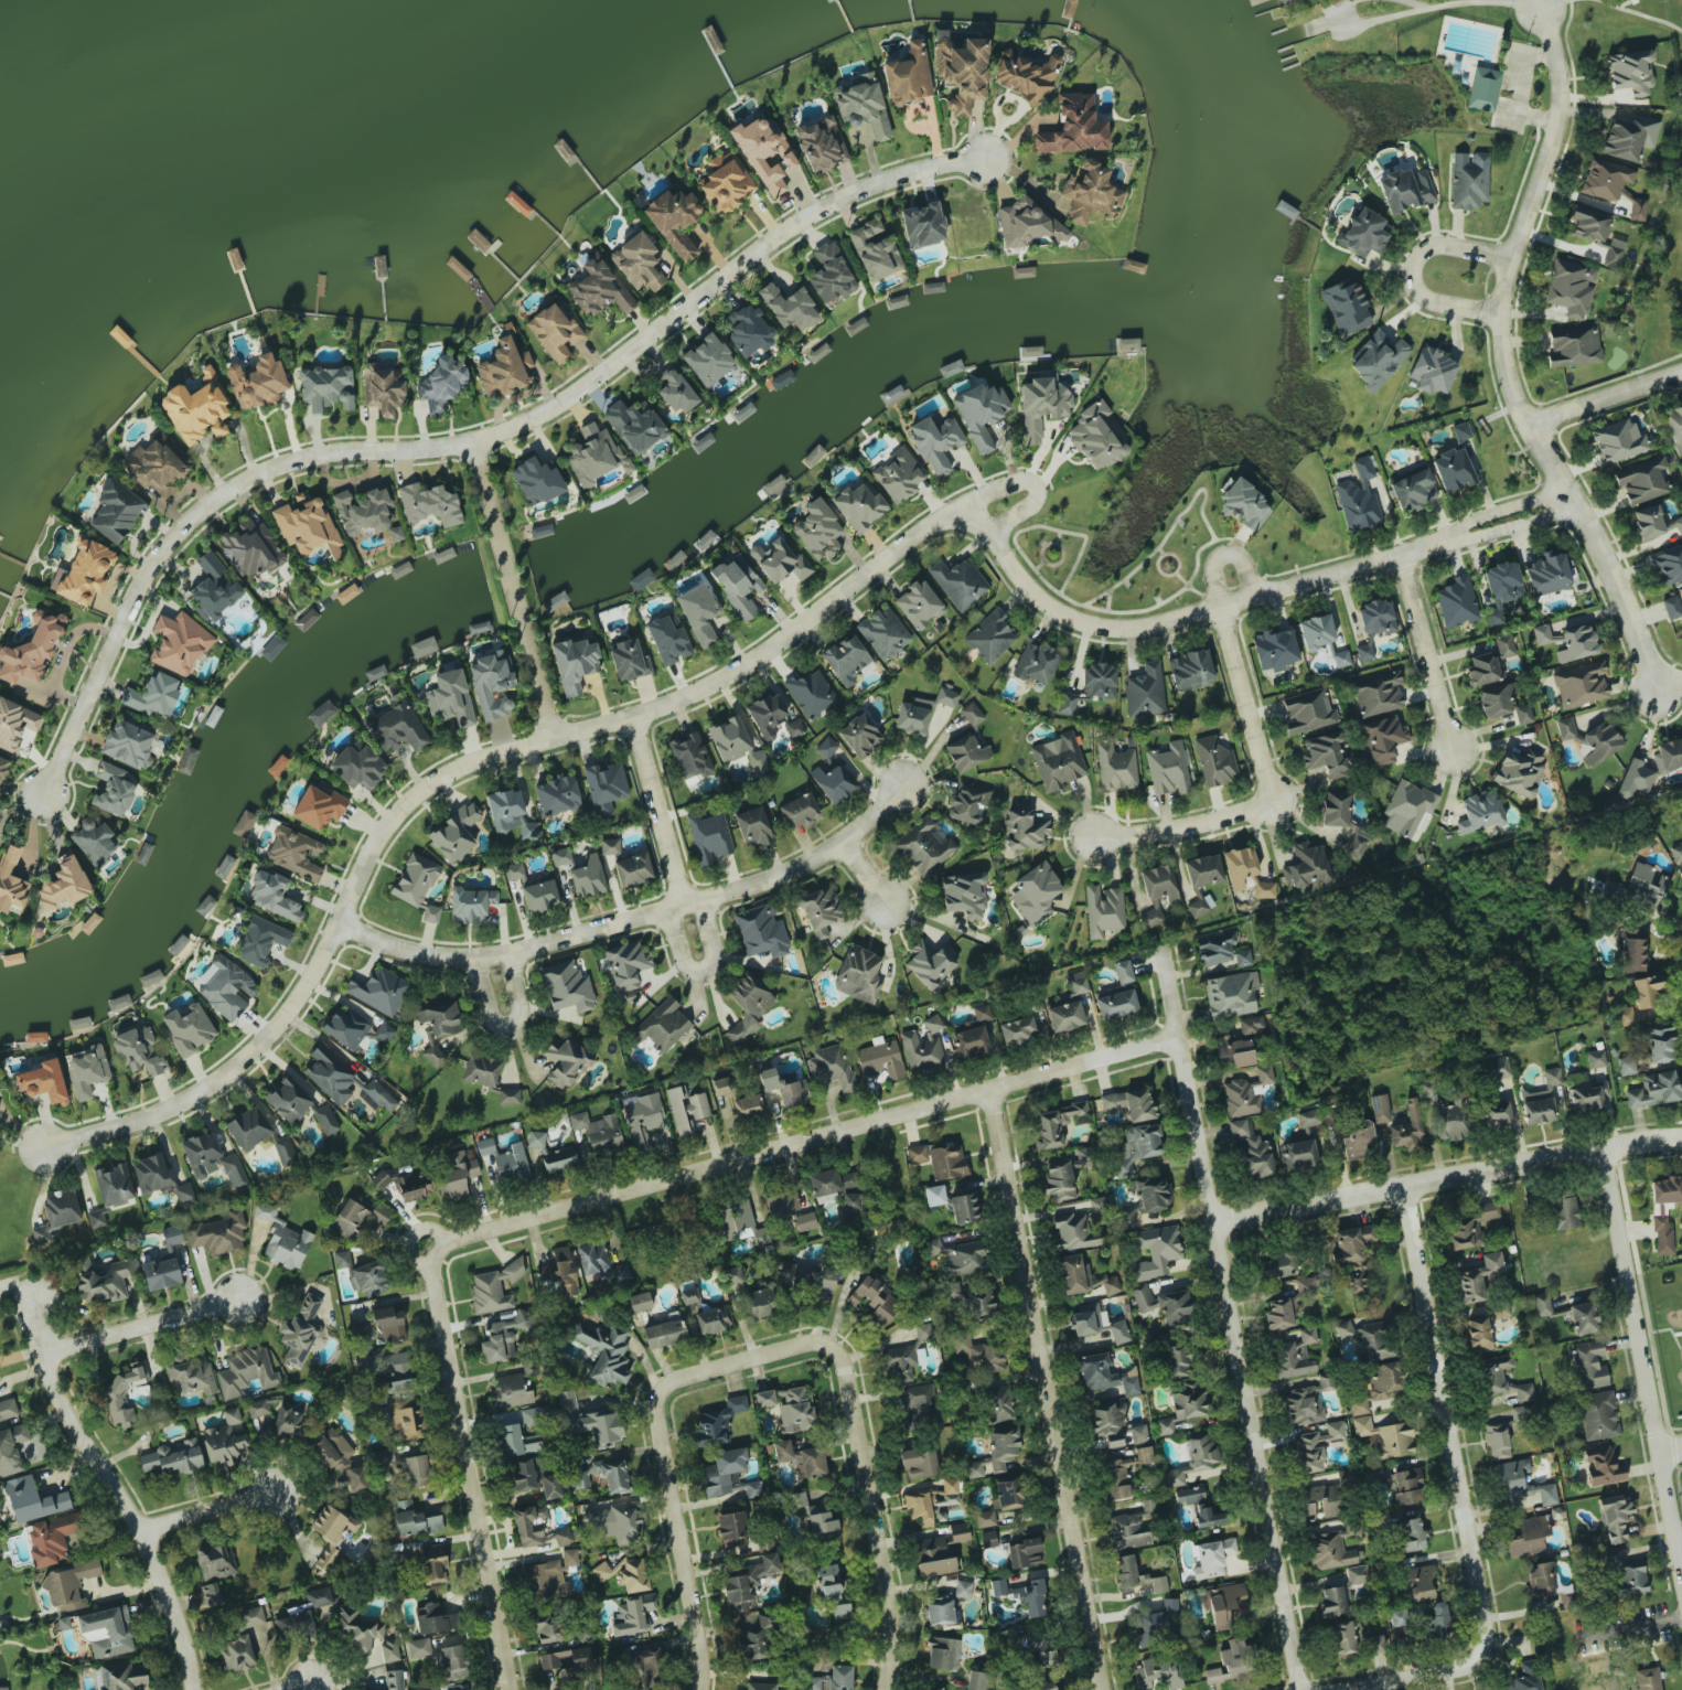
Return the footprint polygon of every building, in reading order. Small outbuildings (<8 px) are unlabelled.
[(945,30),(934,30),(933,47),(944,47),(945,30)] [(934,45),(942,36),(945,36),(951,43),(951,49),(967,49),(967,40),(988,40),(986,99),(972,98),(972,117),(954,117),(955,110),(946,110),(947,100),(958,100),(958,87),(944,87),(944,81),(933,79),(934,45)] [(923,38),(934,95),(913,99),(915,103),(896,107),(891,104),(886,64),(912,60),(911,56),(906,55),(910,50),(908,40),(923,38)] [(995,83),(1024,94),(1021,97),(1035,110),(1054,89),(1049,84),(1054,82),(1063,60),(1050,54),(1047,63),(1040,67),(1011,55),(1009,47),(999,51),(1003,60),(995,73),(997,77),(995,83)] [(1607,54),(1610,90),(1630,88),(1630,97),(1649,96),(1648,87),(1653,86),(1650,50),(1607,54)] [(1466,107),(1494,112),(1501,71),(1473,66),(1466,107)] [(859,76),(871,72),(891,136),(875,140),(869,122),(861,118),(844,125),(832,94),(834,88),(840,86),(844,89),(861,84),(859,76)] [(1035,152),(1111,148),(1110,121),(1096,122),(1094,94),(1059,96),(1061,131),(1033,133),(1035,152)] [(934,119),(933,98),(918,99),(920,120),(934,119)] [(795,126),(831,111),(850,161),(815,175),(795,126)] [(1636,164),(1642,145),(1653,148),(1661,123),(1648,119),(1645,128),(1612,117),(1600,153),(1636,164)] [(728,133),(739,127),(742,131),(761,118),(771,132),(778,135),(780,132),(785,139),(782,141),(802,164),(792,172),(782,172),(784,175),(779,178),(786,190),(773,199),(728,133)] [(708,163),(719,156),(722,160),(731,153),(753,189),(738,199),(742,205),(727,214),(720,210),(718,214),(699,185),(716,174),(708,163)] [(1059,194),(1068,169),(1076,172),(1082,156),(1115,165),(1110,182),(1113,186),(1128,191),(1123,208),(1116,207),(1113,218),(1090,212),(1085,227),(1065,222),(1072,199),(1059,194)] [(1648,200),(1621,193),(1624,182),(1632,184),(1636,169),(1590,156),(1580,193),(1630,207),(1627,217),(1642,221),(1648,200)] [(1435,200),(1425,169),(1412,173),(1410,167),(1377,178),(1389,215),(1435,200)] [(642,210),(667,191),(673,196),(681,191),(685,196),(692,192),(708,213),(683,233),(698,254),(685,264),(642,210)] [(1002,249),(1021,247),(1027,239),(1044,237),(1052,243),(1065,242),(1072,233),(1040,209),(1034,209),(1033,202),(1022,193),(1015,202),(1017,214),(1007,206),(997,207),(1002,249)] [(899,210),(910,252),(949,242),(946,229),(949,229),(944,216),(941,216),(939,201),(899,210)] [(1364,258),(1369,249),(1378,254),(1394,226),(1359,206),(1344,232),(1340,229),(1333,241),(1364,258)] [(1624,242),(1605,237),(1611,216),(1572,206),(1569,218),(1575,220),(1571,235),(1607,245),(1601,264),(1617,268),(1624,242)] [(848,236),(871,284),(904,267),(879,215),(863,223),(865,227),(848,236)] [(641,227),(660,250),(653,256),(657,261),(651,267),(663,281),(653,289),(646,281),(635,290),(607,257),(641,227)] [(810,281),(824,271),(812,253),(832,240),(861,288),(827,309),(810,281)] [(601,259),(638,304),(625,314),(613,299),(589,319),(567,292),(587,276),(580,268),(591,258),(596,264),(601,259)] [(1598,267),(1553,259),(1546,303),(1566,307),(1564,317),(1586,321),(1592,284),(1594,285),(1598,267)] [(754,291),(771,279),(785,298),(803,285),(818,306),(815,309),(822,317),(821,322),(802,336),(792,324),(784,331),(754,291)] [(1336,331),(1343,328),(1345,334),(1373,323),(1356,281),(1337,289),(1335,284),(1319,290),(1336,331)] [(555,301),(582,336),(567,349),(575,357),(559,370),(524,324),(555,301)] [(744,360),(768,342),(766,340),(773,334),(760,316),(748,301),(725,319),(734,330),(726,337),(744,360)] [(1601,362),(1597,326),(1549,331),(1551,353),(1547,354),(1548,367),(1601,362)] [(1374,396),(1411,348),(1395,336),(1392,341),(1375,328),(1361,346),(1364,348),(1348,368),(1366,382),(1362,387),(1374,396)] [(681,356),(710,333),(736,363),(706,387),(681,356)] [(497,340),(508,336),(526,385),(490,397),(479,367),(495,361),(493,355),(496,349),(501,347),(497,340)] [(1459,362),(1421,345),(1407,377),(1417,382),(1415,388),(1429,394),(1431,389),(1445,395),(1459,362)] [(226,370),(228,366),(234,363),(239,366),(243,376),(256,371),(255,366),(257,362),(258,361),(257,357),(271,352),(275,362),(279,361),(289,388),(277,393),(280,400),(274,406),(263,403),(240,410),(226,370)] [(437,356),(452,353),(453,360),(464,357),(469,378),(467,378),(468,386),(462,387),(456,394),(457,397),(446,398),(448,414),(431,417),(428,399),(419,402),(416,383),(424,382),(427,379),(439,365),(437,356)] [(190,394),(203,385),(203,378),(199,371),(210,364),(217,378),(215,385),(228,403),(224,405),(231,415),(223,420),(232,431),(218,441),(207,426),(204,434),(189,445),(163,411),(161,399),(167,396),(167,393),(176,385),(184,386),(190,394)] [(298,366),(299,408),(307,408),(307,416),(323,416),(323,409),(329,409),(329,405),(333,405),(333,400),(336,403),(341,403),(342,411),(354,411),(353,365),(298,366)] [(771,380),(777,390),(795,378),(789,369),(771,380)] [(363,370),(394,370),(405,382),(406,395),(404,395),(405,403),(395,409),(395,419),(377,418),(377,408),(363,407),(363,370)] [(658,393),(674,411),(679,407),(685,414),(700,400),(679,374),(677,376),(674,372),(668,371),(665,373),(664,377),(669,384),(658,393)] [(1024,446),(1040,445),(1039,415),(1049,415),(1049,419),(1061,418),(1069,415),(1069,409),(1073,409),(1072,395),(1054,382),(1054,377),(1031,378),(1031,383),(1021,384),(1024,446)] [(951,400),(983,384),(986,389),(993,386),(995,391),(1000,387),(1011,408),(1004,413),(1006,416),(989,425),(987,420),(981,424),(994,448),(981,454),(951,400)] [(1101,393),(1117,414),(1106,421),(1123,443),(1125,442),(1128,447),(1129,454),(1103,473),(1101,470),(1094,474),(1070,439),(1072,437),(1068,430),(1075,424),(1073,420),(1076,418),(1073,414),(1101,393)] [(604,416),(639,459),(671,434),(652,410),(650,411),(647,410),(641,415),(633,404),(625,409),(619,400),(602,413),(604,416)] [(1591,430),(1598,453),(1597,453),(1600,466),(1645,452),(1634,416),(1591,430)] [(912,428),(928,418),(940,437),(942,436),(938,428),(942,425),(943,421),(946,419),(952,420),(965,442),(955,448),(953,443),(940,450),(952,471),(939,479),(929,460),(924,462),(911,440),(917,436),(912,428)] [(580,426),(594,419),(599,428),(607,425),(617,445),(619,443),(625,457),(622,459),(623,460),(630,457),(636,470),(625,475),(620,466),(593,480),(596,483),(591,485),(583,490),(567,458),(571,456),(567,448),(580,441),(582,446),(583,445),(581,441),(587,438),(580,426)] [(1434,461),(1442,459),(1439,454),(1454,449),(1458,442),(1453,428),(1467,422),(1471,438),(1465,440),(1464,449),(1478,483),(1447,495),(1434,461)] [(162,427),(201,462),(165,502),(150,488),(146,493),(126,475),(126,456),(138,443),(143,449),(153,438),(152,438),(162,427)] [(807,455),(814,462),(825,451),(817,444),(807,455)] [(866,473),(894,509),(919,490),(917,485),(928,477),(902,445),(866,473)] [(511,472),(526,500),(538,493),(543,501),(547,502),(568,490),(555,468),(550,471),(545,462),(542,464),(536,453),(522,461),(527,470),(521,473),(518,468),(511,472)] [(1666,494),(1659,469),(1667,467),(1665,457),(1613,470),(1617,486),(1622,485),(1627,504),(1666,494)] [(1354,463),(1367,459),(1373,475),(1365,479),(1362,480),(1354,463)] [(1393,484),(1427,470),(1438,494),(1403,510),(1393,484)] [(1239,471),(1260,485),(1257,489),(1267,495),(1266,498),(1268,500),(1266,503),(1272,506),(1262,521),(1254,535),(1223,516),(1222,506),(1225,501),(1221,499),(1239,471)] [(1362,480),(1365,479),(1370,499),(1373,498),(1380,518),(1351,527),(1338,483),(1351,480),(1352,484),(1357,483),(1359,485),(1360,489),(1362,488),(1362,480)] [(399,489),(408,525),(416,523),(418,521),(425,520),(426,515),(432,514),(439,517),(442,530),(464,524),(456,493),(452,495),(444,492),(443,486),(431,489),(432,491),(418,494),(416,484),(399,489)] [(857,537),(869,528),(866,525),(888,509),(878,496),(874,500),(863,485),(851,494),(847,489),(829,502),(857,537)] [(388,527),(385,515),(387,514),(384,505),(388,503),(384,490),(378,492),(377,488),(365,492),(367,500),(358,503),(360,506),(357,507),(353,505),(350,506),(349,504),(353,499),(349,489),(329,496),(347,542),(362,536),(361,531),(373,526),(378,531),(388,527)] [(105,490),(122,504),(132,492),(148,504),(116,545),(90,526),(97,517),(96,513),(101,505),(96,501),(105,490)] [(804,507),(819,495),(838,520),(836,522),(845,533),(836,539),(843,548),(831,558),(823,549),(822,550),(826,557),(818,564),(792,532),(793,524),(799,522),(804,523),(804,520),(806,516),(810,514),(804,507)] [(271,512),(283,543),(293,539),(301,558),(312,554),(310,549),(326,543),(335,565),(344,561),(339,548),(343,547),(336,530),(333,530),(328,516),(324,516),(321,507),(322,503),(319,500),(306,504),(308,512),(299,515),(297,511),(291,513),(288,505),(271,512)] [(1642,541),(1676,527),(1680,537),(1681,536),(1681,515),(1665,522),(1657,502),(1630,512),(1642,541)] [(217,538),(226,533),(229,537),(235,534),(238,539),(246,535),(248,536),(253,534),(249,528),(242,533),(237,525),(248,517),(255,527),(263,523),(285,559),(270,568),(267,564),(243,579),(217,538)] [(390,531),(394,539),(403,537),(398,527),(390,531)] [(92,539),(121,553),(103,599),(95,596),(88,610),(52,595),(57,582),(65,580),(71,569),(71,565),(81,552),(78,546),(79,543),(85,538),(92,539)] [(779,538),(796,558),(801,554),(815,571),(800,586),(791,575),(776,587),(749,555),(749,549),(753,546),(760,547),(763,552),(779,538)] [(435,555),(439,563),(455,555),(451,546),(435,555)] [(193,561),(207,548),(246,593),(222,614),(224,617),(215,625),(208,618),(205,620),(195,609),(200,606),(188,592),(205,577),(193,561)] [(686,556),(680,549),(663,564),(670,571),(686,556)] [(707,573),(744,625),(761,614),(749,597),(763,587),(738,550),(707,573)] [(1524,567),(1532,598),(1568,589),(1573,584),(1565,556),(1551,560),(1549,554),(1543,555),(1545,563),(1524,567)] [(930,574),(959,613),(990,590),(966,558),(956,565),(951,558),(930,574)] [(1487,613),(1490,625),(1502,622),(1500,610),(1501,605),(1514,600),(1512,591),(1513,588),(1522,586),(1515,563),(1482,573),(1490,597),(1496,600),(1498,610),(1487,613)] [(655,578),(648,567),(627,581),(634,592),(655,578)] [(1454,582),(1453,579),(1467,575),(1479,621),(1445,630),(1434,593),(1444,591),(1443,586),(1454,582)] [(916,631),(935,617),(936,618),(946,611),(921,578),(893,600),(916,631)] [(675,598),(705,584),(720,616),(707,622),(718,644),(703,652),(675,598)] [(545,612),(569,602),(564,591),(540,602),(545,612)] [(1667,621),(1681,617),(1681,612),(1677,595),(1661,600),(1667,621)] [(1360,611),(1365,610),(1364,606),(1371,603),(1370,600),(1379,598),(1380,601),(1386,599),(1388,603),(1391,602),(1396,619),(1386,622),(1384,631),(1367,635),(1360,611)] [(963,639),(989,665),(1017,638),(1001,623),(1007,617),(997,606),(963,639)] [(319,615),(311,607),(295,624),(303,632),(319,615)] [(879,613),(876,609),(855,626),(883,662),(913,639),(888,607),(879,613)] [(172,621),(180,611),(218,639),(205,657),(201,654),(191,668),(191,672),(189,675),(185,678),(147,662),(152,650),(159,652),(165,637),(152,631),(159,616),(172,621)] [(646,623),(667,613),(675,630),(682,627),(694,653),(684,659),(682,653),(674,656),(676,661),(665,665),(646,623)] [(0,666),(0,680),(15,687),(20,678),(22,680),(23,676),(40,685),(49,667),(41,664),(44,657),(50,661),(55,651),(51,649),(56,637),(60,639),(63,635),(64,631),(63,628),(67,620),(58,614),(57,618),(50,616),(41,620),(30,643),(13,649),(12,651),(4,646),(0,649),(0,660),(2,662),(0,666)] [(1300,623),(1329,616),(1336,641),(1319,645),(1318,649),(1315,652),(1310,652),(1307,651),(1300,623)] [(1531,629),(1547,624),(1551,639),(1564,638),(1562,633),(1590,625),(1598,652),(1560,662),(1557,654),(1567,651),(1564,641),(1535,649),(1531,629)] [(1253,641),(1261,671),(1303,660),(1294,629),(1273,634),(1272,630),(1263,632),(1264,639),(1253,641)] [(844,688),(875,666),(852,633),(836,645),(834,643),(820,653),(844,688)] [(269,661),(286,643),(276,634),(259,652),(269,661)] [(1367,645),(1356,646),(1358,661),(1374,659),(1371,634),(1366,635),(1367,645)] [(1474,657),(1475,662),(1474,667),(1466,670),(1471,689),(1498,682),(1501,674),(1498,661),(1515,656),(1510,635),(1494,639),(1498,651),(1474,657)] [(414,658),(438,649),(432,636),(409,645),(414,658)] [(611,651),(618,650),(615,643),(638,638),(643,657),(647,656),(652,674),(620,682),(611,651)] [(551,645),(570,641),(570,644),(585,641),(587,645),(598,643),(601,659),(598,660),(600,671),(577,676),(581,695),(565,699),(551,645)] [(1045,687),(1060,654),(1032,641),(1024,660),(1020,659),(1014,673),(1045,687)] [(1166,659),(1175,693),(1215,682),(1205,648),(1166,659)] [(478,664),(478,661),(492,656),(494,664),(504,661),(507,675),(513,674),(516,686),(490,693),(492,702),(502,698),(502,703),(505,700),(508,700),(511,702),(513,705),(512,707),(511,710),(506,710),(507,715),(483,720),(469,666),(478,664)] [(1550,673),(1554,689),(1564,687),(1571,710),(1611,698),(1605,676),(1610,674),(1606,657),(1550,673)] [(1143,661),(1144,676),(1124,678),(1128,717),(1165,713),(1160,660),(1143,661)] [(809,722),(839,702),(815,665),(785,685),(809,722)] [(1082,665),(1082,689),(1089,689),(1089,699),(1116,699),(1115,665),(1082,665)] [(438,689),(435,676),(462,670),(475,726),(459,730),(456,716),(430,721),(424,693),(438,689)] [(158,672),(156,677),(151,676),(143,693),(127,686),(118,704),(152,719),(156,713),(169,718),(180,694),(174,692),(179,682),(158,672)] [(1360,717),(1402,708),(1397,685),(1402,684),(1399,672),(1347,683),(1350,698),(1356,696),(1360,717)] [(1480,693),(1515,684),(1518,689),(1512,691),(1509,698),(1512,708),(1529,704),(1533,724),(1519,727),(1513,710),(1511,715),(1487,721),(1480,693)] [(960,693),(940,686),(934,702),(954,709),(960,693)] [(1290,735),(1332,724),(1322,687),(1280,699),(1290,735)] [(1070,716),(1078,696),(1063,690),(1056,711),(1070,716)] [(746,707),(765,743),(777,737),(773,730),(783,724),(791,739),(805,732),(792,710),(786,713),(775,691),(746,707)] [(910,696),(909,703),(899,701),(894,730),(926,736),(931,700),(910,696)] [(12,753),(0,748),(0,697),(44,716),(38,732),(23,726),(12,753)] [(336,711),(327,700),(308,715),(317,726),(336,711)] [(405,700),(430,742),(416,755),(407,741),(386,755),(369,730),(367,728),(364,725),(364,723),(365,718),(369,717),(375,719),(405,700)] [(985,718),(972,700),(959,710),(972,728),(985,718)] [(1352,719),(1365,769),(1393,763),(1389,744),(1406,740),(1397,710),(1352,719)] [(858,759),(884,739),(863,712),(837,731),(858,759)] [(720,763),(752,751),(738,714),(706,727),(720,763)] [(1557,720),(1572,717),(1576,736),(1584,739),(1584,736),(1607,719),(1626,746),(1589,770),(1581,758),(1593,749),(1590,746),(1571,739),(1563,741),(1557,720)] [(117,719),(157,736),(148,756),(152,761),(151,766),(147,768),(139,766),(138,770),(98,755),(108,728),(113,730),(117,719)] [(668,743),(684,783),(713,770),(697,731),(668,743)] [(954,771),(993,759),(987,743),(980,745),(977,735),(977,736),(975,731),(944,741),(954,771)] [(1305,771),(1323,766),(1327,781),(1349,775),(1337,731),(1303,740),(1305,750),(1299,752),(1305,771)] [(1086,775),(1074,733),(1030,746),(1045,794),(1064,788),(1062,782),(1086,775)] [(1193,739),(1205,789),(1238,780),(1228,744),(1218,747),(1214,734),(1193,739)] [(839,746),(827,735),(814,749),(826,761),(839,746)] [(1146,753),(1153,795),(1176,790),(1177,795),(1191,792),(1181,739),(1166,741),(1168,749),(1146,753)] [(1659,746),(1681,739),(1681,770),(1652,778),(1650,791),(1628,785),(1631,769),(1649,772),(1665,768),(1659,746)] [(1134,749),(1113,751),(1112,741),(1096,743),(1101,791),(1137,787),(1134,749)] [(199,750),(185,745),(176,770),(189,775),(199,750)] [(345,748),(351,748),(358,755),(365,747),(388,768),(368,789),(358,780),(352,788),(329,766),(345,748)] [(752,774),(768,770),(763,748),(746,752),(752,774)] [(1541,754),(1527,749),(1524,757),(1504,749),(1491,783),(1533,799),(1545,765),(1538,763),(1541,754)] [(289,760),(281,754),(268,771),(275,777),(289,760)] [(10,762),(0,787),(0,758),(10,762)] [(98,758),(131,771),(128,780),(139,784),(129,810),(125,810),(125,816),(92,803),(95,795),(97,796),(106,793),(104,789),(106,783),(90,778),(98,758)] [(833,805),(856,788),(836,762),(813,780),(833,805)] [(583,767),(593,818),(613,815),(610,800),(628,797),(622,763),(596,768),(596,764),(583,767)] [(574,774),(560,777),(560,778),(534,783),(540,816),(581,808),(574,774)] [(1439,797),(1400,778),(1383,813),(1389,816),(1384,827),(1417,843),(1439,797)] [(982,804),(988,805),(990,788),(958,784),(956,797),(949,796),(946,820),(979,824),(982,804)] [(292,813),(309,785),(319,791),(322,785),(351,802),(339,823),(329,817),(322,830),(292,813)] [(486,795),(495,834),(519,828),(522,841),(538,837),(535,822),(526,824),(518,788),(486,795)] [(790,831),(821,816),(809,791),(778,806),(790,831)] [(1321,825),(1352,827),(1350,855),(1365,856),(1368,822),(1350,821),(1352,792),(1324,791),(1321,825)] [(1458,825),(1461,835),(1493,824),(1498,827),(1501,827),(1504,825),(1506,821),(1496,791),(1464,802),(1469,821),(1458,825)] [(465,829),(483,816),(471,800),(443,820),(445,823),(428,835),(449,864),(476,844),(465,829)] [(773,840),(760,804),(733,813),(746,850),(773,840)] [(246,839),(258,817),(244,809),(232,832),(246,839)] [(1043,849),(1043,836),(1050,836),(1049,820),(1030,821),(1030,809),(1004,809),(1005,850),(1043,849)] [(685,816),(699,867),(712,863),(711,859),(733,852),(722,813),(700,819),(698,812),(685,816)] [(957,850),(929,814),(892,843),(907,863),(913,859),(925,874),(957,850)] [(83,828),(82,824),(84,821),(87,819),(92,820),(95,823),(96,828),(104,821),(116,836),(111,839),(118,848),(106,858),(107,863),(101,867),(95,866),(72,837),(83,828)] [(325,844),(279,824),(263,860),(317,883),(325,866),(317,862),(325,844)] [(600,840),(601,854),(620,853),(619,839),(600,840)] [(1291,844),(1296,863),(1281,867),(1287,891),(1332,879),(1323,844),(1307,848),(1306,841),(1291,844)] [(141,856),(149,858),(152,845),(144,843),(141,856)] [(1259,872),(1251,844),(1221,854),(1233,892),(1258,883),(1255,873),(1259,872)] [(551,851),(553,866),(572,862),(570,848),(551,851)] [(8,914),(0,912),(0,853),(1,851),(19,857),(12,876),(33,884),(24,908),(12,903),(8,914)] [(612,861),(620,888),(653,878),(645,851),(612,861)] [(583,855),(585,865),(569,869),(576,899),(606,892),(596,852),(583,855)] [(1182,862),(1191,889),(1224,879),(1216,852),(1182,862)] [(76,853),(97,896),(73,909),(68,900),(57,906),(60,910),(45,917),(38,902),(43,900),(39,891),(44,891),(42,888),(44,883),(47,881),(52,883),(53,886),(60,883),(56,875),(61,871),(56,862),(76,853)] [(441,907),(427,904),(436,861),(404,854),(395,900),(424,906),(421,921),(438,924),(441,907)] [(503,866),(507,882),(526,877),(522,861),(503,866)] [(1014,878),(1020,889),(1009,894),(1027,926),(1055,911),(1048,898),(1063,891),(1046,861),(1014,878)] [(1624,888),(1660,903),(1671,879),(1634,863),(1624,888)] [(1140,870),(1146,900),(1165,896),(1167,905),(1179,902),(1170,864),(1140,870)] [(246,901),(297,922),(304,905),(283,896),(289,880),(259,868),(246,901)] [(940,877),(944,912),(964,909),(966,920),(987,917),(982,872),(940,877)] [(521,885),(526,912),(559,905),(554,879),(521,885)] [(1254,898),(1276,897),(1276,882),(1253,882),(1254,898)] [(797,898),(815,943),(834,936),(828,922),(843,917),(830,885),(797,898)] [(1124,929),(1122,889),(1098,890),(1098,885),(1085,886),(1088,940),(1102,939),(1102,930),(1124,929)] [(1191,917),(1215,908),(1209,894),(1202,897),(1198,887),(1194,889),(1198,900),(1186,904),(1191,917)] [(450,923),(486,923),(487,904),(498,904),(498,890),(450,889),(450,923)] [(734,913),(745,957),(768,951),(770,958),(790,953),(781,919),(775,920),(771,903),(734,913)] [(1138,916),(1144,930),(1164,921),(1157,907),(1138,916)] [(294,932),(248,912),(241,927),(246,929),(234,957),(262,969),(274,942),(287,948),(294,932)] [(1236,943),(1233,928),(1194,937),(1201,967),(1232,960),(1229,944),(1236,943)] [(1643,971),(1644,928),(1621,928),(1620,970),(1643,971)] [(650,967),(641,939),(603,950),(617,994),(639,987),(635,971),(650,967)] [(958,963),(940,946),(934,951),(924,941),(902,962),(931,990),(958,963)] [(872,1006),(885,980),(874,975),(882,957),(852,943),(831,987),(872,1006)] [(1235,967),(1250,966),(1248,950),(1234,951),(1235,967)] [(248,1004),(236,992),(240,988),(250,998),(259,988),(220,953),(196,979),(204,986),(198,993),(230,1023),(248,1004)] [(1113,962),(1118,984),(1134,981),(1129,959),(1113,962)] [(351,976),(343,992),(392,1017),(410,983),(375,965),(365,983),(351,976)] [(542,973),(551,1010),(575,1005),(577,1012),(598,1007),(590,975),(577,978),(574,966),(542,973)] [(1088,992),(1083,971),(1068,974),(1073,995),(1088,992)] [(760,1025),(755,1018),(775,1002),(753,972),(727,991),(746,1016),(723,1033),(732,1046),(760,1025)] [(1256,1012),(1250,972),(1203,979),(1209,1019),(1256,1012)] [(1662,976),(1632,978),(1634,1009),(1655,1007),(1654,989),(1663,989),(1662,976)] [(1138,1013),(1134,990),(1095,996),(1099,1019),(1138,1013)] [(661,1053),(694,1027),(673,1000),(632,1033),(640,1043),(647,1037),(661,1053)] [(1085,1024),(1079,1000),(1046,1009),(1052,1033),(1085,1024)] [(182,1059),(197,1051),(195,1047),(216,1036),(198,1001),(177,1012),(176,1009),(160,1018),(182,1059)] [(417,1011),(427,1048),(424,1048),(429,1067),(446,1062),(439,1037),(462,1032),(453,1001),(417,1011)] [(323,1030),(353,1052),(372,1025),(342,1003),(323,1030)] [(992,1019),(988,1003),(973,1007),(977,1023),(992,1019)] [(898,1034),(910,1073),(945,1062),(935,1031),(942,1028),(938,1014),(923,1019),(927,1032),(915,1036),(913,1029),(898,1034)] [(1006,1048),(1030,1039),(1028,1033),(1035,1031),(1029,1014),(998,1026),(1006,1048)] [(1241,1033),(1264,1031),(1262,1017),(1239,1019),(1241,1033)] [(396,1031),(384,1022),(374,1035),(387,1044),(396,1031)] [(148,1077),(169,1070),(162,1051),(159,1052),(148,1023),(113,1036),(127,1074),(145,1067),(148,1077)] [(990,1051),(983,1025),(949,1034),(956,1059),(990,1051)] [(1647,1028),(1649,1062),(1674,1062),(1673,1027),(1647,1028)] [(31,1032),(31,1036),(26,1036),(26,1042),(41,1042),(42,1033),(31,1032)] [(562,1092),(594,1058),(569,1035),(560,1045),(554,1039),(542,1052),(556,1065),(546,1076),(562,1092)] [(855,1049),(861,1075),(885,1069),(888,1080),(904,1076),(896,1039),(882,1042),(881,1036),(871,1038),(873,1045),(855,1049)] [(111,1080),(101,1042),(89,1045),(90,1049),(64,1056),(76,1103),(93,1099),(89,1086),(111,1080)] [(309,1054),(315,1059),(302,1073),(339,1107),(352,1093),(346,1087),(356,1076),(320,1042),(309,1054)] [(806,1053),(813,1086),(827,1083),(829,1094),(852,1089),(842,1045),(806,1053)] [(1586,1053),(1589,1070),(1607,1066),(1603,1049),(1586,1053)] [(500,1058),(465,1055),(463,1082),(498,1085),(500,1058)] [(1636,1073),(1633,1055),(1617,1058),(1620,1076),(1636,1073)] [(1488,1082),(1511,1076),(1505,1056),(1483,1061),(1488,1082)] [(14,1073),(19,1096),(46,1091),(49,1105),(59,1102),(60,1106),(67,1104),(57,1057),(39,1061),(40,1068),(14,1073)] [(1227,1118),(1263,1112),(1258,1086),(1274,1083),(1270,1065),(1255,1067),(1256,1076),(1221,1082),(1227,1118)] [(762,1087),(778,1083),(774,1067),(758,1071),(762,1087)] [(1524,1126),(1556,1122),(1551,1086),(1560,1085),(1557,1067),(1542,1069),(1545,1089),(1520,1093),(1524,1126)] [(1679,1101),(1675,1071),(1642,1075),(1643,1088),(1625,1090),(1627,1108),(1679,1101)] [(288,1126),(314,1105),(290,1074),(264,1095),(288,1126)] [(715,1097),(731,1092),(727,1077),(710,1082),(715,1097)] [(362,1093),(390,1113),(399,1100),(372,1080),(362,1093)] [(1435,1140),(1464,1138),(1462,1094),(1452,1095),(1453,1105),(1437,1106),(1437,1095),(1438,1095),(1437,1080),(1418,1080),(1419,1097),(1432,1096),(1435,1140)] [(777,1084),(779,1108),(807,1105),(805,1081),(777,1084)] [(1571,1113),(1603,1110),(1602,1097),(1607,1097),(1606,1083),(1569,1086),(1571,1113)] [(704,1092),(687,1096),(684,1084),(666,1089),(677,1138),(691,1135),(688,1121),(710,1116),(704,1092)] [(519,1088),(498,1089),(499,1105),(520,1104),(519,1088)] [(1129,1123),(1154,1119),(1148,1088),(1124,1093),(1129,1123)] [(666,1125),(658,1092),(622,1099),(632,1148),(649,1144),(646,1129),(666,1125)] [(1100,1095),(1102,1110),(1123,1107),(1121,1092),(1100,1095)] [(760,1094),(733,1098),(736,1119),(763,1115),(760,1094)] [(1390,1120),(1386,1094),(1369,1096),(1373,1123),(1390,1120)] [(1391,1149),(1423,1144),(1416,1097),(1404,1098),(1408,1122),(1388,1125),(1391,1149)] [(1089,1123),(1086,1103),(1033,1111),(1039,1149),(1063,1145),(1060,1127),(1089,1123)] [(1485,1130),(1511,1128),(1510,1105),(1483,1107),(1485,1130)] [(226,1121),(240,1151),(272,1136),(258,1106),(226,1121)] [(314,1113),(324,1136),(339,1130),(329,1106),(314,1113)] [(1280,1143),(1284,1171),(1317,1166),(1316,1157),(1324,1155),(1317,1110),(1297,1113),(1301,1140),(1280,1143)] [(568,1115),(572,1131),(586,1128),(591,1154),(621,1147),(614,1115),(588,1121),(586,1111),(568,1115)] [(1231,1139),(1253,1134),(1249,1118),(1228,1122),(1231,1139)] [(1370,1121),(1346,1125),(1348,1136),(1341,1137),(1345,1161),(1366,1158),(1364,1144),(1374,1143),(1370,1121)] [(1162,1155),(1159,1124),(1124,1127),(1125,1142),(1121,1143),(1122,1161),(1116,1161),(1117,1178),(1135,1176),(1134,1167),(1142,1167),(1141,1157),(1162,1155)] [(221,1156),(213,1131),(182,1142),(194,1180),(219,1172),(214,1158),(221,1156)] [(527,1148),(544,1148),(545,1132),(528,1131),(527,1148)] [(271,1137),(283,1166),(297,1159),(287,1136),(277,1141),(274,1135),(271,1137)] [(1246,1179),(1273,1175),(1269,1141),(1259,1142),(1259,1135),(1241,1137),(1246,1179)] [(522,1140),(509,1143),(511,1151),(496,1154),(492,1137),(477,1140),(482,1163),(494,1161),(499,1182),(529,1176),(522,1140)] [(927,1149),(933,1181),(966,1175),(960,1143),(927,1149)] [(906,1148),(909,1164),(928,1161),(925,1145),(906,1148)] [(574,1148),(542,1152),(544,1172),(577,1168),(574,1148)] [(440,1155),(450,1199),(468,1195),(464,1178),(480,1175),(476,1158),(465,1161),(463,1150),(440,1155)] [(220,1160),(231,1190),(247,1185),(236,1154),(220,1160)] [(93,1170),(103,1206),(135,1197),(124,1161),(93,1170)] [(370,1179),(379,1190),(392,1180),(383,1168),(370,1179)] [(808,1174),(813,1199),(856,1190),(852,1171),(838,1174),(836,1168),(808,1174)] [(433,1196),(430,1171),(397,1177),(401,1202),(433,1196)] [(1136,1179),(1139,1212),(1170,1209),(1167,1176),(1136,1179)] [(1673,1228),(1667,1228),(1667,1209),(1672,1209),(1672,1202),(1681,1202),(1681,1178),(1652,1178),(1653,1255),(1673,1254),(1673,1228)] [(927,1208),(946,1204),(943,1186),(924,1189),(927,1208)] [(1546,1195),(1557,1232),(1581,1225),(1569,1188),(1546,1195)] [(48,1228),(80,1222),(74,1189),(42,1194),(48,1228)] [(769,1216),(798,1211),(794,1189),(765,1194),(769,1216)] [(949,1197),(954,1225),(978,1220),(973,1193),(949,1197)] [(842,1210),(859,1210),(860,1195),(842,1194),(842,1210)] [(331,1227),(355,1239),(366,1216),(384,1225),(391,1211),(375,1203),(373,1209),(347,1196),(331,1227)] [(754,1236),(755,1245),(760,1244),(754,1201),(712,1207),(716,1236),(723,1235),(724,1241),(754,1236)] [(1451,1250),(1484,1244),(1480,1224),(1500,1220),(1497,1201),(1468,1206),(1469,1214),(1454,1217),(1456,1228),(1447,1230),(1451,1250)] [(313,1233),(306,1231),(296,1230),(296,1229),(286,1228),(286,1221),(276,1217),(277,1205),(254,1203),(253,1219),(272,1221),(270,1233),(261,1258),(287,1267),(299,1269),(313,1233)] [(186,1226),(190,1248),(207,1245),(208,1255),(247,1248),(240,1208),(225,1210),(227,1219),(186,1226)] [(93,1228),(107,1223),(101,1209),(88,1214),(93,1228)] [(1134,1225),(1133,1209),(1122,1210),(1124,1226),(1134,1225)] [(1054,1216),(1058,1250),(1091,1246),(1086,1212),(1054,1216)] [(815,1228),(812,1213),(794,1216),(797,1232),(815,1228)] [(31,1229),(35,1244),(49,1240),(45,1225),(31,1229)] [(1169,1276),(1166,1260),(1181,1258),(1176,1225),(1132,1232),(1135,1250),(1149,1248),(1150,1260),(1128,1264),(1131,1281),(1169,1276)] [(162,1228),(164,1246),(183,1244),(181,1226),(162,1228)] [(1333,1263),(1362,1262),(1361,1243),(1368,1242),(1367,1228),(1331,1230),(1333,1263)] [(940,1246),(939,1238),(926,1240),(927,1255),(945,1253),(946,1261),(940,1262),(941,1276),(984,1271),(981,1241),(940,1246)] [(582,1278),(609,1273),(604,1241),(577,1246),(582,1278)] [(561,1298),(573,1295),(568,1274),(574,1272),(568,1245),(552,1249),(556,1261),(535,1266),(539,1284),(557,1280),(561,1298)] [(336,1268),(351,1266),(348,1249),(333,1252),(336,1268)] [(1483,1301),(1479,1275),(1502,1272),(1499,1251),(1480,1254),(1482,1270),(1457,1274),(1460,1304),(1483,1301)] [(1258,1279),(1296,1274),(1293,1252),(1255,1257),(1258,1279)] [(1064,1295),(1093,1290),(1088,1262),(1081,1263),(1080,1253),(1057,1258),(1064,1295)] [(181,1283),(175,1256),(141,1265),(147,1291),(181,1283)] [(128,1298),(123,1278),(135,1274),(131,1258),(109,1264),(111,1271),(94,1276),(91,1268),(74,1273),(83,1303),(110,1296),(111,1302),(128,1298)] [(362,1289),(366,1298),(390,1288),(377,1259),(347,1272),(356,1291),(362,1289)] [(476,1314),(514,1308),(512,1293),(502,1295),(500,1283),(527,1279),(524,1263),(469,1272),(476,1314)] [(612,1266),(616,1282),(631,1278),(628,1263),(612,1266)] [(724,1270),(727,1285),(742,1282),(739,1267),(724,1270)] [(817,1289),(835,1289),(835,1271),(790,1271),(790,1295),(817,1294),(817,1289)] [(1348,1272),(1349,1292),(1364,1292),(1364,1271),(1348,1272)] [(881,1329),(902,1302),(866,1273),(845,1300),(854,1307),(861,1298),(875,1308),(867,1318),(881,1329)] [(1121,1292),(1117,1276),(1101,1280),(1105,1296),(1121,1292)] [(1298,1297),(1316,1294),(1313,1277),(1296,1280),(1298,1297)] [(973,1280),(954,1282),(955,1299),(966,1298),(968,1319),(994,1316),(991,1289),(974,1291),(973,1280)] [(1155,1307),(1146,1282),(1130,1288),(1139,1313),(1155,1307)] [(753,1320),(775,1313),(768,1287),(746,1293),(753,1320)] [(1164,1327),(1192,1320),(1184,1289),(1156,1295),(1164,1327)] [(652,1308),(648,1291),(627,1297),(631,1314),(652,1308)] [(322,1299),(307,1292),(291,1324),(285,1320),(276,1340),(289,1346),(283,1360),(301,1368),(321,1328),(310,1323),(322,1299)] [(1267,1330),(1298,1327),(1295,1297),(1264,1301),(1267,1330)] [(1068,1308),(1072,1337),(1109,1330),(1106,1311),(1099,1312),(1098,1303),(1068,1308)] [(1570,1304),(1572,1334),(1596,1333),(1594,1303),(1570,1304)] [(734,1327),(728,1304),(694,1313),(700,1337),(734,1327)] [(403,1311),(393,1311),(393,1307),(371,1308),(372,1326),(381,1325),(382,1341),(404,1340),(403,1311)] [(518,1357),(513,1330),(527,1328),(525,1314),(483,1321),(486,1341),(480,1342),(484,1363),(518,1357)] [(1486,1316),(1464,1321),(1471,1352),(1493,1348),(1486,1316)] [(565,1338),(598,1350),(587,1380),(605,1386),(607,1380),(624,1386),(629,1372),(621,1370),(629,1348),(622,1345),(626,1335),(573,1317),(565,1338)] [(681,1318),(642,1328),(647,1350),(687,1339),(681,1318)] [(1358,1361),(1388,1358),(1385,1323),(1362,1325),(1361,1318),(1336,1320),(1337,1339),(1356,1338),(1358,1361)] [(1113,1343),(1127,1342),(1124,1322),(1110,1324),(1113,1343)] [(1313,1373),(1308,1343),(1318,1342),(1316,1331),(1270,1338),(1277,1379),(1313,1373)] [(970,1344),(969,1336),(953,1337),(955,1356),(975,1355),(976,1374),(1004,1371),(1002,1342),(970,1344)] [(1578,1390),(1607,1385),(1602,1358),(1605,1358),(1601,1339),(1570,1345),(1578,1390)] [(222,1401),(239,1397),(238,1390),(250,1387),(248,1380),(258,1378),(261,1389),(282,1384),(279,1371),(271,1372),(265,1344),(225,1353),(228,1369),(216,1372),(222,1401)] [(1189,1376),(1185,1346),(1166,1349),(1170,1378),(1189,1376)] [(1077,1356),(1083,1391),(1122,1385),(1124,1397),(1140,1394),(1137,1372),(1112,1376),(1108,1352),(1077,1356)] [(357,1372),(387,1372),(386,1391),(413,1391),(413,1355),(357,1354),(357,1372)] [(1531,1384),(1505,1386),(1504,1369),(1514,1368),(1513,1355),(1477,1358),(1480,1396),(1507,1394),(1508,1402),(1532,1400),(1531,1384)] [(210,1358),(175,1364),(165,1366),(168,1382),(178,1380),(181,1394),(202,1390),(204,1396),(216,1393),(210,1358)] [(104,1388),(111,1424),(120,1422),(121,1428),(133,1426),(126,1388),(148,1384),(144,1360),(129,1363),(130,1371),(112,1375),(114,1386),(104,1388)] [(1367,1366),(1370,1395),(1348,1398),(1350,1416),(1369,1414),(1368,1405),(1398,1401),(1394,1363),(1367,1366)] [(534,1403),(529,1371),(490,1378),(495,1409),(534,1403)] [(1324,1420),(1318,1392),(1332,1389),(1330,1376),(1317,1378),(1319,1386),(1280,1394),(1286,1427),(1324,1420)] [(938,1422),(931,1382),(901,1388),(905,1411),(915,1409),(918,1426),(938,1422)] [(1157,1435),(1183,1432),(1181,1419),(1206,1415),(1202,1382),(1181,1385),(1182,1391),(1170,1393),(1173,1416),(1155,1419),(1157,1435)] [(813,1428),(808,1385),(754,1392),(756,1408),(778,1405),(781,1432),(813,1428)] [(578,1415),(573,1389),(558,1392),(566,1433),(590,1428),(594,1448),(619,1443),(612,1409),(578,1415)] [(1012,1420),(1011,1389),(984,1390),(985,1421),(1012,1420)] [(1619,1436),(1613,1391),(1578,1395),(1584,1441),(1619,1436)] [(730,1442),(726,1419),(734,1418),(733,1412),(748,1410),(745,1394),(724,1398),(725,1409),(695,1413),(700,1447),(730,1442)] [(14,1397),(0,1401),(0,1422),(19,1417),(14,1397)] [(400,1440),(421,1437),(416,1398),(384,1403),(388,1430),(399,1428),(400,1440)] [(249,1418),(270,1413),(275,1414),(276,1417),(272,1436),(291,1440),(301,1438),(303,1428),(301,1418),(303,1410),(277,1404),(276,1400),(267,1399),(246,1403),(249,1418)] [(209,1466),(235,1460),(235,1458),(250,1454),(238,1406),(222,1410),(225,1423),(200,1429),(209,1466)] [(1511,1457),(1506,1427),(1525,1424),(1522,1406),(1508,1408),(1510,1420),(1483,1424),(1489,1460),(1511,1457)] [(1351,1417),(1355,1440),(1372,1437),(1375,1459),(1411,1454),(1407,1422),(1371,1427),(1369,1415),(1351,1417)] [(1296,1473),(1321,1472),(1321,1460),(1323,1460),(1322,1442),(1345,1441),(1344,1421),(1325,1422),(1326,1434),(1318,1435),(1317,1432),(1294,1433),(1296,1473)] [(541,1451),(538,1434),(521,1437),(519,1423),(498,1426),(503,1457),(541,1451)] [(22,1472),(15,1444),(30,1441),(26,1425),(0,1431),(0,1477),(22,1472)] [(1017,1426),(988,1429),(990,1460),(981,1461),(982,1471),(1005,1469),(1004,1457),(1019,1456),(1017,1426)] [(328,1476),(355,1457),(335,1428),(308,1446),(328,1476)] [(1217,1462),(1212,1432),(1188,1436),(1193,1471),(1210,1468),(1210,1463),(1217,1462)] [(894,1438),(896,1450),(916,1448),(915,1435),(894,1438)] [(137,1454),(142,1472),(161,1468),(162,1473),(179,1468),(180,1474),(204,1468),(196,1439),(137,1454)] [(823,1446),(791,1450),(790,1440),(773,1442),(775,1462),(793,1460),(795,1480),(826,1477),(823,1446)] [(1627,1480),(1624,1465),(1615,1467),(1610,1444),(1583,1449),(1590,1487),(1627,1480)] [(707,1497),(730,1493),(728,1483),(738,1481),(737,1471),(748,1469),(744,1447),(712,1452),(714,1464),(702,1466),(707,1497)] [(901,1449),(903,1478),(935,1476),(933,1447),(901,1449)] [(394,1464),(392,1448),(377,1450),(380,1466),(394,1464)] [(407,1487),(430,1486),(429,1455),(405,1456),(407,1487)] [(509,1461),(515,1492),(540,1487),(534,1457),(509,1461)] [(607,1495),(629,1493),(625,1459),(586,1463),(586,1471),(574,1472),(575,1488),(590,1487),(589,1477),(605,1475),(607,1495)] [(1539,1494),(1540,1506),(1557,1503),(1554,1482),(1523,1487),(1521,1473),(1530,1472),(1528,1459),(1489,1464),(1492,1485),(1502,1483),(1504,1499),(1539,1494)] [(967,1479),(983,1477),(981,1461),(965,1464),(967,1479)] [(1373,1481),(1388,1478),(1386,1463),(1370,1466),(1373,1481)] [(365,1489),(365,1467),(348,1468),(349,1489),(365,1489)] [(1185,1485),(1183,1468),(1165,1470),(1166,1487),(1185,1485)] [(1395,1505),(1420,1503),(1417,1470),(1392,1472),(1395,1505)] [(36,1499),(31,1474),(4,1480),(13,1522),(72,1510),(68,1493),(36,1499)] [(543,1499),(558,1499),(558,1474),(542,1475),(543,1499)] [(931,1506),(959,1503),(956,1478),(942,1479),(943,1489),(906,1492),(910,1529),(933,1526),(931,1506)] [(995,1508),(1019,1507),(1018,1480),(994,1481),(995,1508)] [(1298,1488),(1303,1521),(1337,1517),(1333,1484),(1298,1488)] [(1196,1528),(1225,1524),(1223,1506),(1207,1508),(1204,1486),(1174,1491),(1177,1505),(1192,1503),(1196,1528)] [(1599,1499),(1606,1544),(1627,1541),(1624,1522),(1634,1520),(1631,1503),(1623,1504),(1621,1495),(1599,1499)] [(393,1501),(398,1537),(443,1531),(441,1513),(414,1516),(411,1499),(393,1501)] [(360,1523),(326,1501),(309,1529),(329,1541),(314,1564),(324,1571),(350,1531),(354,1534),(360,1523)] [(594,1509),(594,1504),(581,1506),(586,1529),(602,1525),(604,1537),(614,1535),(616,1545),(641,1540),(633,1501),(594,1509)] [(519,1548),(544,1543),(540,1521),(549,1519),(546,1504),(512,1510),(519,1548)] [(977,1528),(996,1525),(994,1510),(975,1512),(977,1528)] [(745,1544),(743,1512),(717,1514),(719,1546),(745,1544)] [(808,1514),(811,1541),(839,1538),(837,1519),(830,1520),(829,1512),(808,1514)] [(1151,1544),(1149,1531),(1139,1533),(1136,1512),(1108,1517),(1113,1550),(1151,1544)] [(34,1568),(69,1559),(63,1537),(79,1533),(74,1514),(24,1526),(34,1568)] [(1508,1557),(1544,1550),(1541,1536),(1548,1534),(1543,1514),(1517,1520),(1520,1538),(1505,1540),(1508,1557)] [(1425,1549),(1420,1517),(1396,1521),(1402,1553),(1425,1549)] [(951,1543),(969,1541),(967,1524),(949,1526),(951,1543)] [(558,1529),(558,1545),(571,1545),(571,1529),(558,1529)] [(1313,1570),(1361,1563),(1359,1548),(1344,1551),(1342,1537),(1344,1537),(1343,1529),(1308,1535),(1313,1570)] [(980,1533),(983,1548),(997,1546),(994,1530),(980,1533)] [(918,1577),(954,1573),(950,1537),(914,1541),(918,1577)] [(1041,1565),(1037,1537),(1021,1539),(1022,1543),(1007,1545),(1010,1568),(1041,1565)] [(1194,1580),(1225,1575),(1222,1556),(1237,1554),(1234,1538),(1191,1545),(1195,1567),(1192,1568),(1194,1580)] [(236,1573),(228,1541),(195,1550),(203,1582),(236,1573)] [(424,1584),(445,1583),(443,1546),(422,1547),(424,1584)] [(580,1569),(577,1548),(558,1550),(559,1560),(524,1564),(528,1597),(565,1592),(563,1571),(580,1569)] [(721,1579),(724,1602),(730,1601),(732,1613),(748,1611),(746,1600),(754,1599),(752,1585),(759,1584),(758,1575),(780,1572),(777,1552),(760,1554),(761,1563),(735,1567),(737,1577),(721,1579)] [(1120,1590),(1151,1585),(1153,1593),(1168,1591),(1165,1575),(1148,1578),(1147,1573),(1136,1575),(1133,1554),(1115,1557),(1120,1590)] [(624,1570),(621,1570),(622,1592),(646,1591),(645,1558),(624,1559),(624,1570)] [(101,1575),(98,1559),(71,1564),(72,1568),(42,1573),(49,1608),(62,1605),(63,1612),(87,1607),(85,1596),(81,1597),(77,1580),(101,1575)] [(591,1569),(600,1583),(614,1574),(605,1560),(591,1569)] [(1529,1596),(1557,1596),(1556,1562),(1528,1563),(1529,1596)] [(815,1592),(821,1591),(823,1601),(843,1598),(838,1563),(810,1568),(815,1592)] [(1403,1569),(1408,1602),(1435,1598),(1429,1565),(1403,1569)] [(989,1581),(992,1597),(1006,1594),(1003,1578),(989,1581)] [(1022,1594),(1027,1618),(1047,1615),(1040,1579),(1006,1585),(1008,1596),(1022,1594)] [(971,1581),(955,1580),(955,1597),(970,1598),(971,1581)] [(222,1604),(217,1581),(200,1585),(205,1608),(222,1604)] [(1213,1630),(1235,1627),(1233,1608),(1247,1607),(1244,1583),(1216,1586),(1217,1596),(1208,1597),(1213,1630)] [(281,1641),(316,1634),(313,1617),(335,1612),(329,1584),(303,1589),(307,1605),(286,1609),(288,1617),(277,1619),(281,1641)] [(1319,1589),(1322,1616),(1349,1613),(1346,1586),(1319,1589)] [(650,1630),(646,1611),(657,1608),(654,1593),(616,1601),(619,1615),(609,1617),(613,1638),(650,1630)] [(953,1610),(952,1594),(926,1595),(927,1625),(959,1623),(958,1610),(953,1610)] [(1170,1634),(1167,1615),(1181,1612),(1178,1597),(1161,1600),(1163,1611),(1137,1616),(1142,1639),(1170,1634)] [(1423,1618),(1425,1640),(1449,1637),(1445,1602),(1431,1603),(1432,1617),(1423,1618)] [(454,1630),(452,1614),(440,1615),(439,1603),(424,1604),(425,1614),(416,1615),(417,1633),(454,1630)] [(834,1628),(851,1627),(850,1603),(833,1604),(834,1628)] [(235,1611),(241,1640),(217,1645),(223,1673),(256,1666),(254,1652),(276,1648),(267,1604),(235,1611)] [(134,1652),(126,1606),(77,1615),(81,1642),(90,1640),(93,1659),(134,1652)] [(383,1623),(359,1621),(360,1609),(339,1606),(336,1636),(355,1638),(353,1655),(367,1656),(366,1660),(397,1664),(399,1643),(382,1641),(383,1623)] [(1390,1611),(1389,1627),(1403,1628),(1404,1612),(1390,1611)] [(533,1619),(539,1645),(561,1639),(555,1613),(533,1619)] [(1355,1653),(1353,1621),(1328,1622),(1329,1655),(1355,1653)] [(738,1652),(745,1651),(745,1659),(767,1658),(766,1627),(738,1628),(738,1652)] [(1027,1667),(1053,1665),(1051,1632),(1026,1633),(1027,1667)] [(410,1661),(432,1655),(428,1637),(405,1642),(410,1661)] [(958,1670),(959,1638),(929,1637),(927,1669),(958,1670)] [(1206,1683),(1248,1677),(1242,1637),(1227,1639),(1228,1649),(1218,1650),(1220,1667),(1204,1669),(1206,1683)] [(467,1673),(460,1643),(439,1648),(446,1678),(467,1673)] [(539,1654),(541,1672),(560,1670),(561,1675),(595,1672),(592,1648),(539,1654)] [(634,1650),(639,1688),(660,1686),(655,1648),(634,1650)] [(1132,1661),(1136,1688),(1167,1684),(1168,1689),(1181,1688),(1176,1655),(1132,1661)] [(1535,1660),(1519,1662),(1522,1677),(1504,1680),(1506,1689),(1540,1689),(1535,1660)] [(130,1685),(147,1683),(145,1662),(95,1668),(97,1689),(130,1689),(130,1685)] [(829,1665),(828,1689),(851,1689),(852,1666),(829,1665)] [(1658,1667),(1635,1669),(1638,1689),(1661,1689),(1658,1667)] [(387,1689),(403,1689),(402,1669),(386,1670),(387,1689)] [(973,1689),(983,1689),(986,1673),(969,1670),(966,1689),(973,1689)] [(821,1678),(804,1677),(804,1689),(820,1689),(821,1678)]
